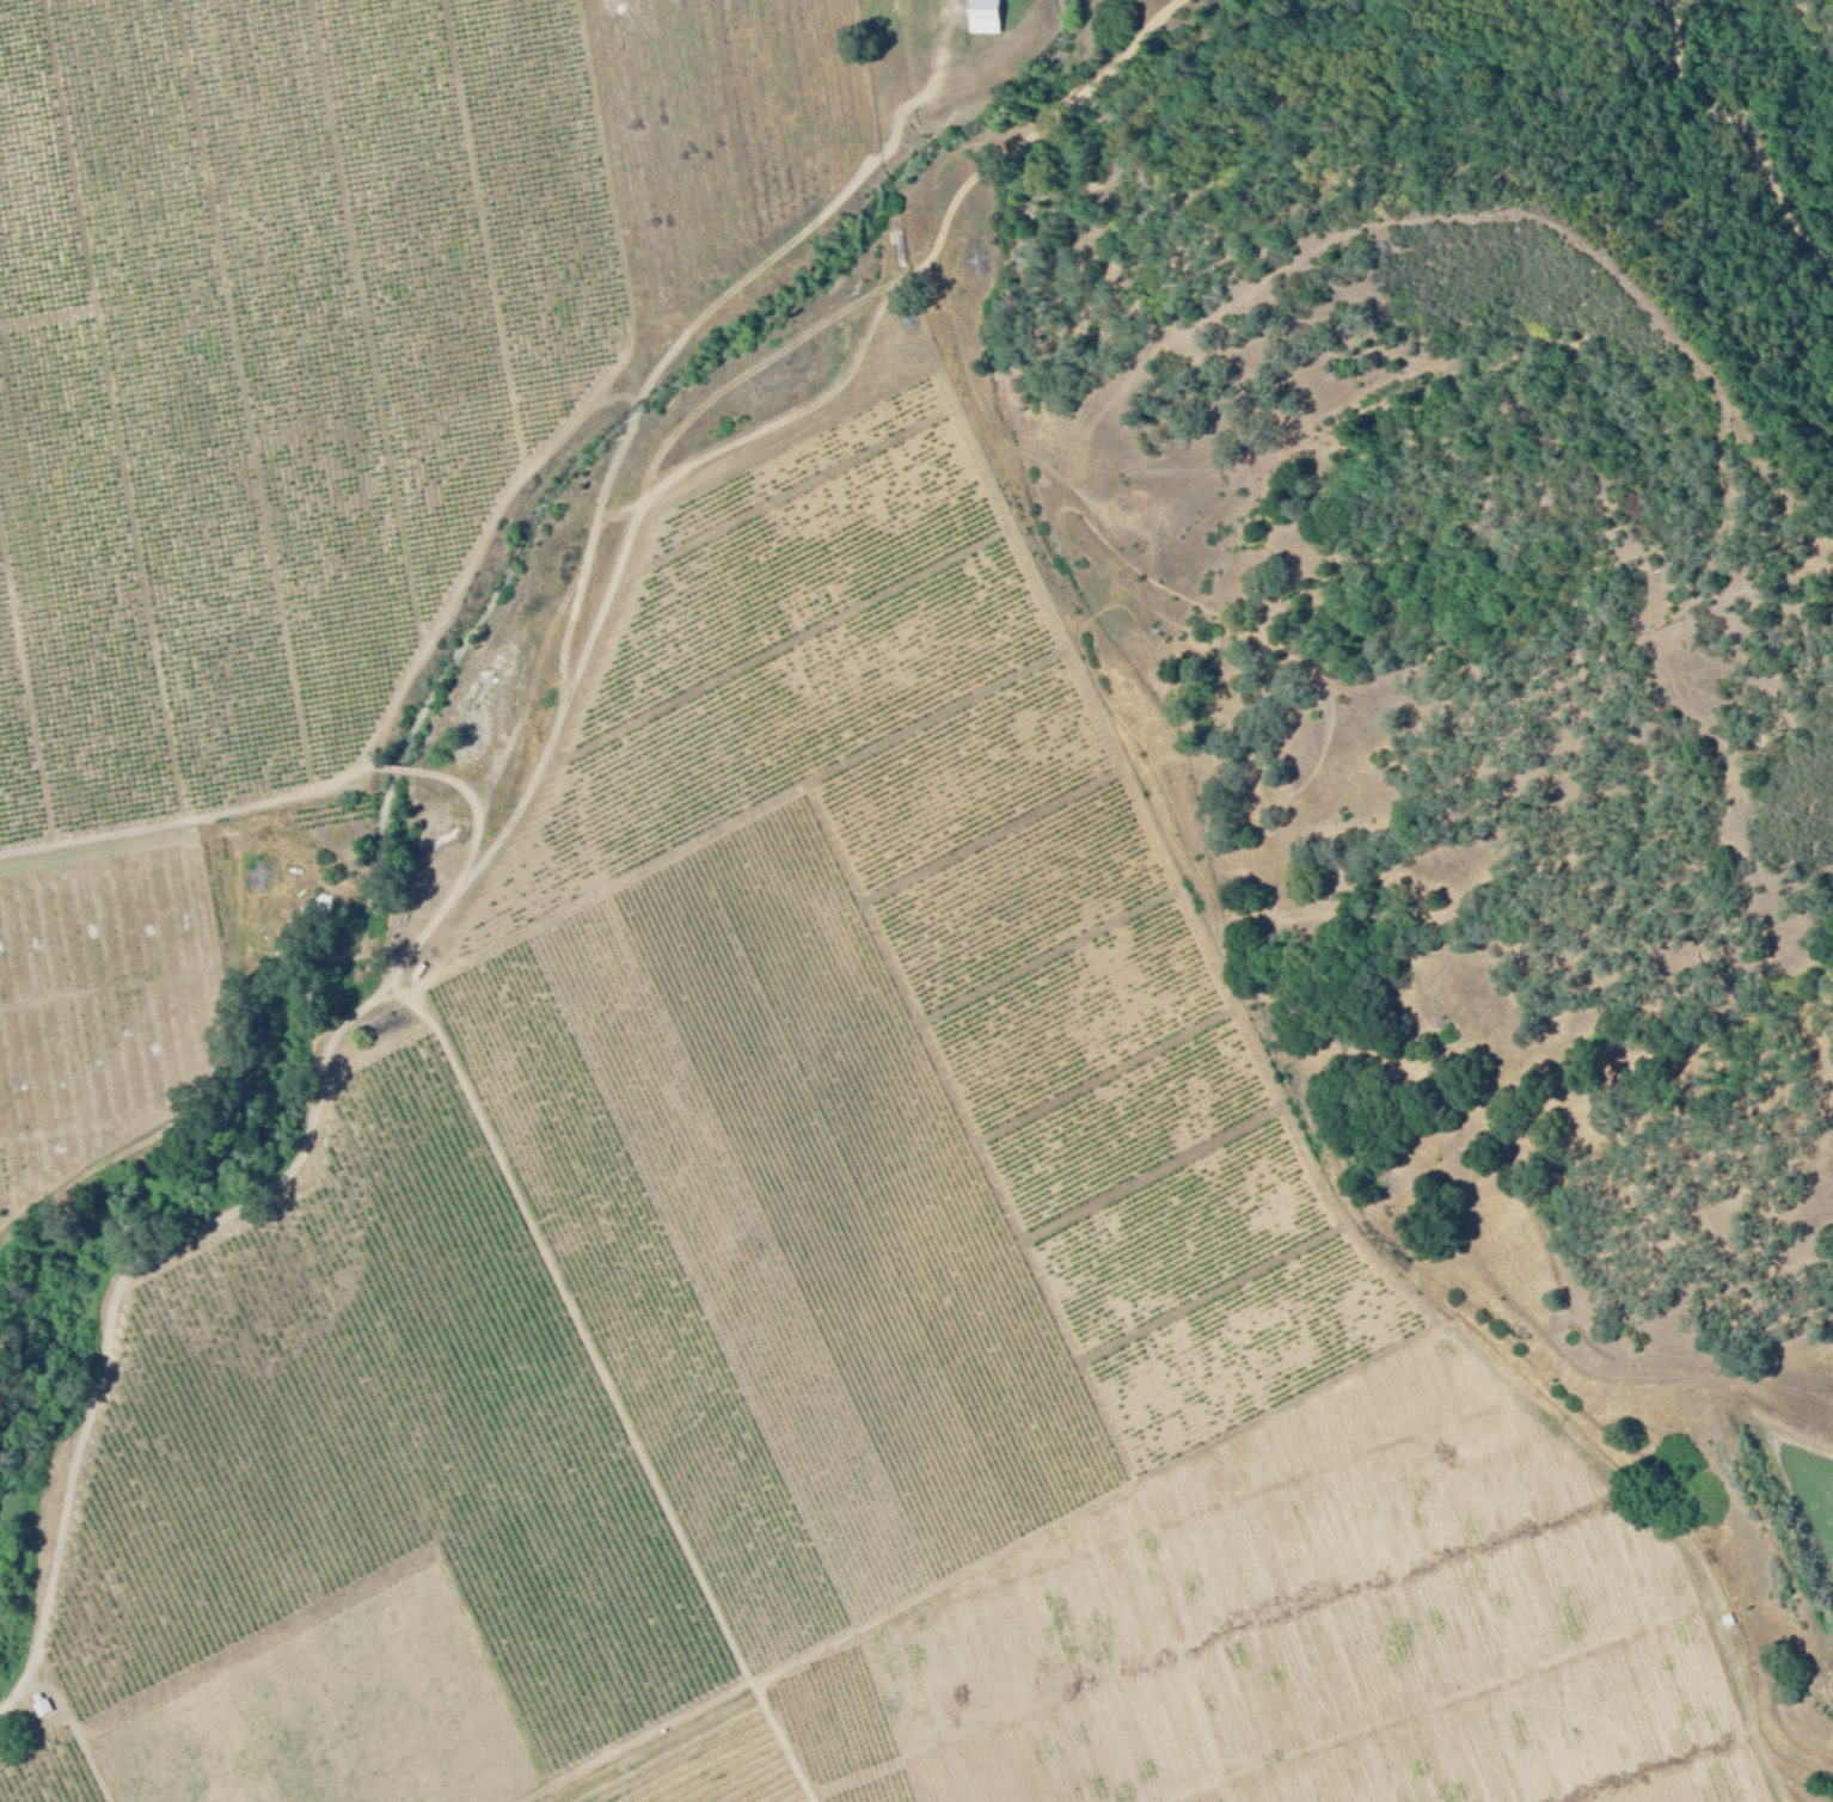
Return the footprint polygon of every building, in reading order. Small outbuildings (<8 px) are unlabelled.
[(1002,37),(1001,0),(971,0),(971,37),(1002,37)] [(52,1715),(44,1694),(32,1699),(40,1720),(52,1715)]
